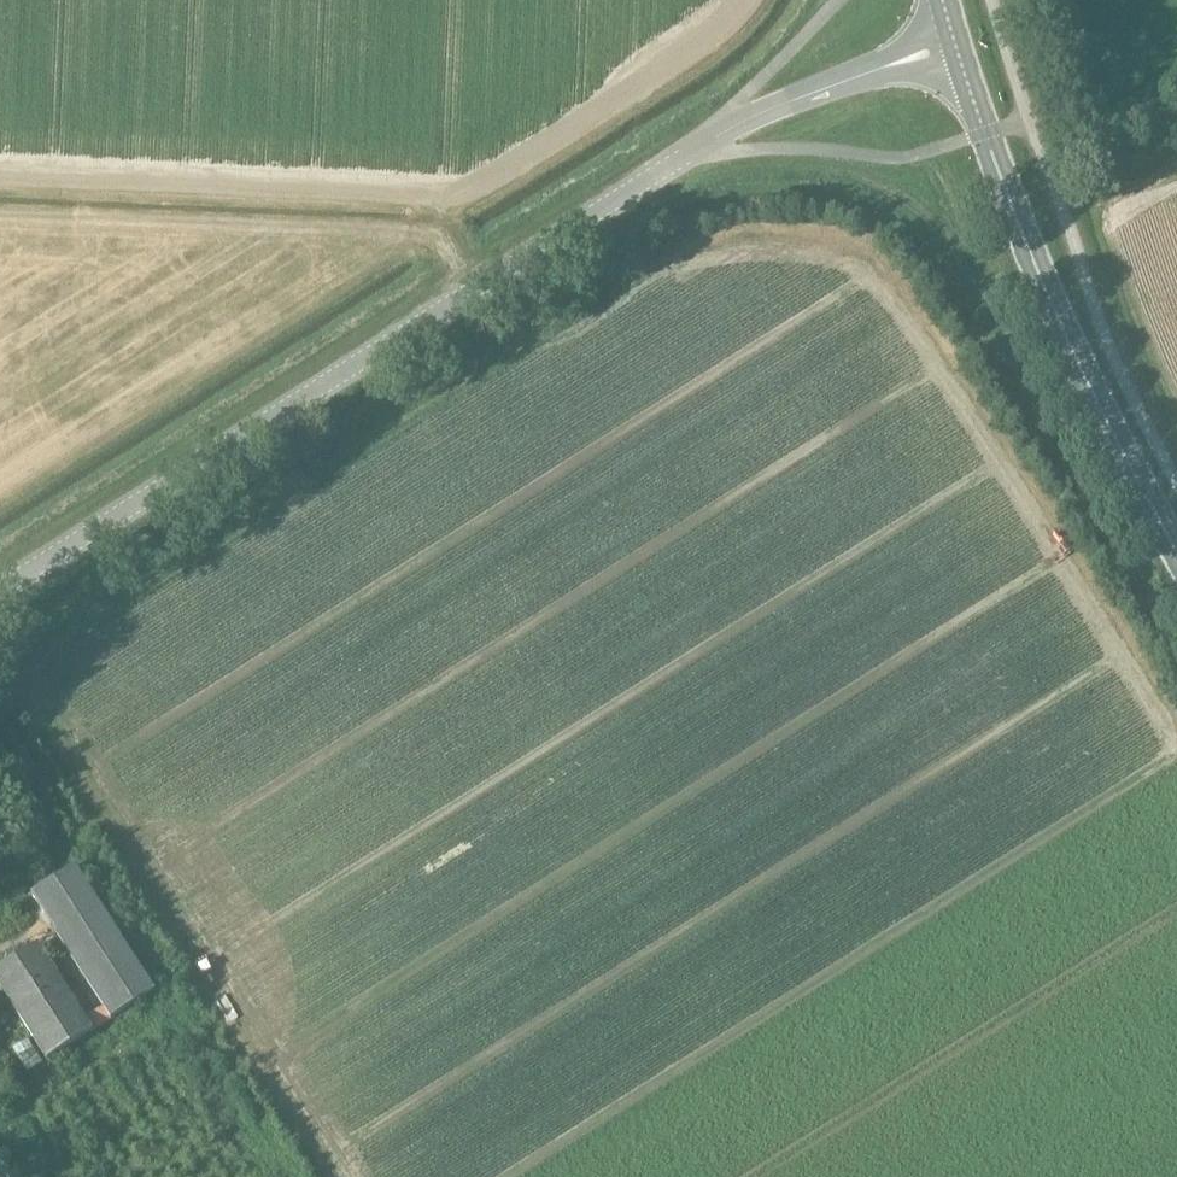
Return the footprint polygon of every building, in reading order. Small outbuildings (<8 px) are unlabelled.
[(0,969),(0,987),(46,1060),(153,992),(74,868),(31,895),(56,934),(0,969)]
